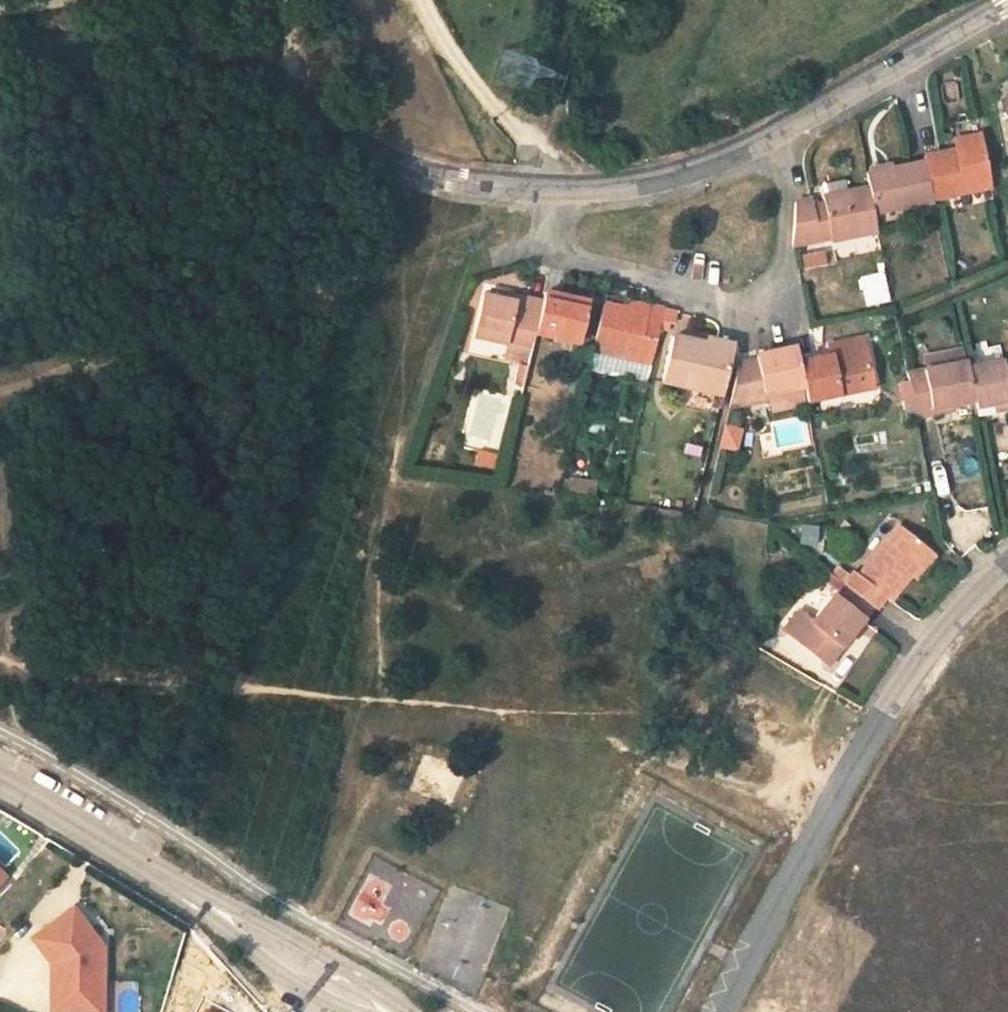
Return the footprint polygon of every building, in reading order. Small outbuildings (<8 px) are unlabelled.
[(967,159),(961,161),(932,166),(934,171),(941,210),(974,203),(974,194),(997,189),(988,145),(967,150),(967,159)] [(877,197),(882,224),(941,210),(934,171),(874,182),(877,197)] [(826,194),(830,213),(837,246),(837,249),(885,239),(882,224),(877,197),(858,201),(854,188),(826,194)] [(999,198),(997,189),(974,194),(974,203),(999,198)] [(800,254),(826,248),(820,216),(819,209),(803,213),(800,254)] [(820,216),(826,248),(837,246),(830,213),(820,216)] [(865,304),(889,300),(885,272),(861,275),(865,304)] [(500,297),(499,304),(523,310),(524,303),(500,297)] [(552,309),(544,343),(562,346),(581,349),(589,350),(598,311),(554,300),(552,309)] [(523,310),(499,304),(488,301),(479,343),(483,344),(517,352),(520,338),(544,343),(552,309),(524,303),(523,310)] [(658,317),(660,308),(640,305),(638,313),(658,317)] [(660,308),(658,317),(638,313),(637,321),(614,316),(604,358),(663,369),(674,312),(660,308)] [(671,387),(731,400),(739,361),(714,354),(716,345),(682,337),(671,387)] [(739,361),(742,347),(716,340),(716,345),(714,354),(739,361)] [(815,393),(818,407),(884,395),(873,345),(837,351),(839,363),(810,368),(815,393)] [(774,401),(815,393),(810,368),(807,353),(765,362),(766,367),(751,370),(742,412),(775,406),(774,401)] [(979,372),(987,407),(988,412),(1000,409),(1007,408),(1007,366),(979,372)] [(909,391),(913,407),(923,406),(919,390),(909,391)] [(915,417),(924,415),(923,406),(913,407),(915,417)] [(944,415),(944,420),(965,416),(964,411),(944,415)] [(722,423),(718,447),(739,451),(744,426),(722,423)] [(575,502),(600,506),(603,485),(577,483),(575,502)] [(799,545),(818,545),(818,523),(800,523),(799,545)] [(917,579),(937,555),(904,529),(862,581),(859,579),(851,588),(860,595),(882,612),(892,603),(894,605),(917,579)] [(940,558),(937,555),(917,579),(921,581),(940,558)] [(850,608),(844,605),(831,621),(815,609),(798,630),(813,642),(830,655),(841,663),(850,650),(882,612),(860,595),(850,608)] [(477,989),(503,908),(447,890),(420,971),(477,989)] [(77,925),(85,920),(75,905),(67,911),(77,925)] [(103,945),(85,920),(77,925),(67,911),(34,933),(44,949),(51,945),(60,958),(58,1011),(101,1011),(103,945)] [(44,949),(51,959),(50,1011),(58,1011),(60,958),(51,945),(44,949)]
